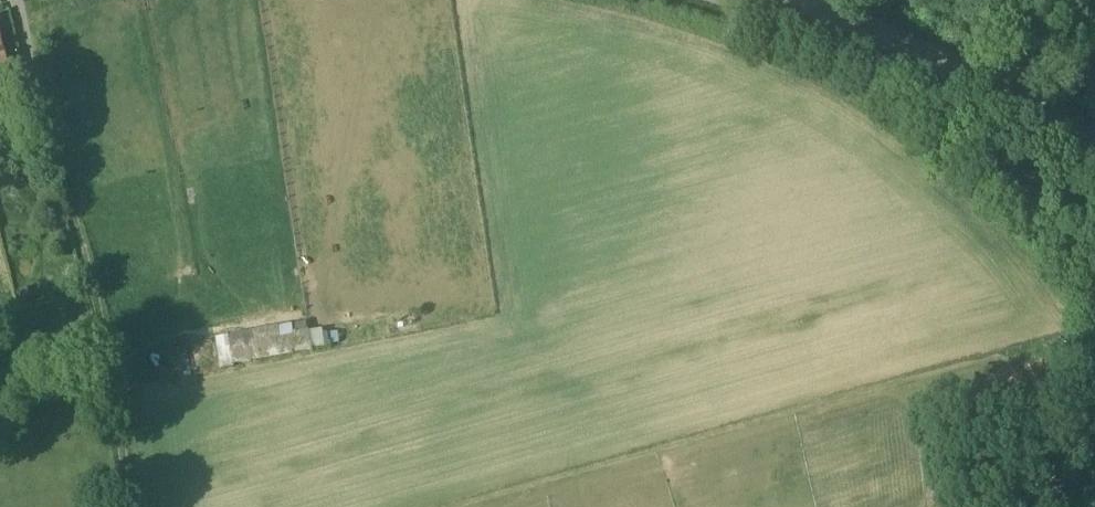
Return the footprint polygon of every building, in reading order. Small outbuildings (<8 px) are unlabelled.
[(15,103),(0,43),(0,107),(15,103)] [(27,288),(18,291),(23,304),(31,301),(27,288)] [(286,327),(221,337),(224,355),(289,345),(286,327)]
